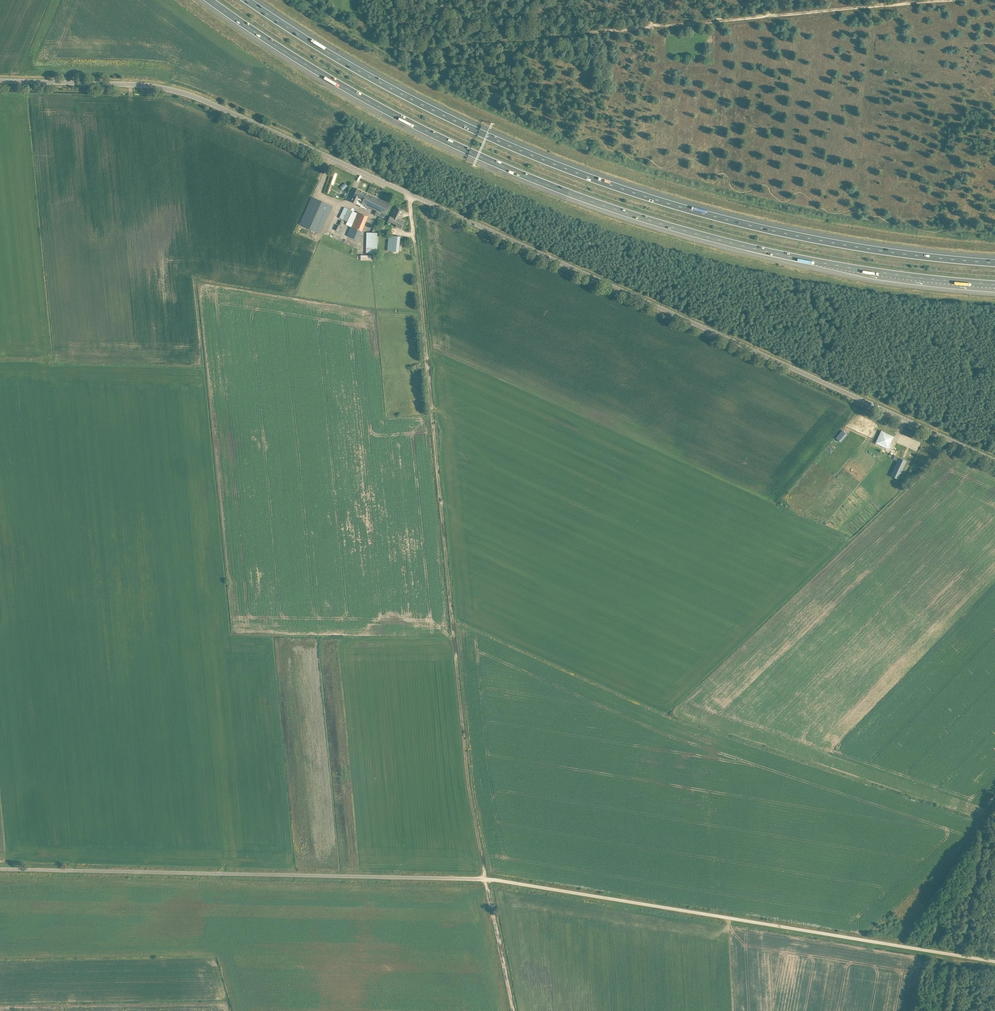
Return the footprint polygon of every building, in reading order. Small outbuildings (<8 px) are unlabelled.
[(354,197),(352,201),(357,203),(361,205),(362,203),(376,210),(375,214),(384,218),(391,204),(357,188),(353,197),(354,197)] [(333,205),(313,196),(301,224),(320,233),(333,205)] [(344,207),(340,217),(348,221),(352,211),(344,207)] [(401,229),(405,221),(400,219),(404,210),(397,207),(392,217),(390,216),(388,220),(397,224),(396,226),(401,229)] [(348,235),(358,240),(368,216),(358,211),(348,235)] [(372,233),(367,232),(366,253),(376,253),(377,233),(372,233)] [(389,235),(387,250),(399,252),(401,236),(389,235)] [(894,436),(881,430),(875,443),(888,449),(894,436)] [(843,431),(836,439),(839,442),(846,434),(843,431)] [(897,461),(892,472),(900,475),(905,464),(897,461)]
